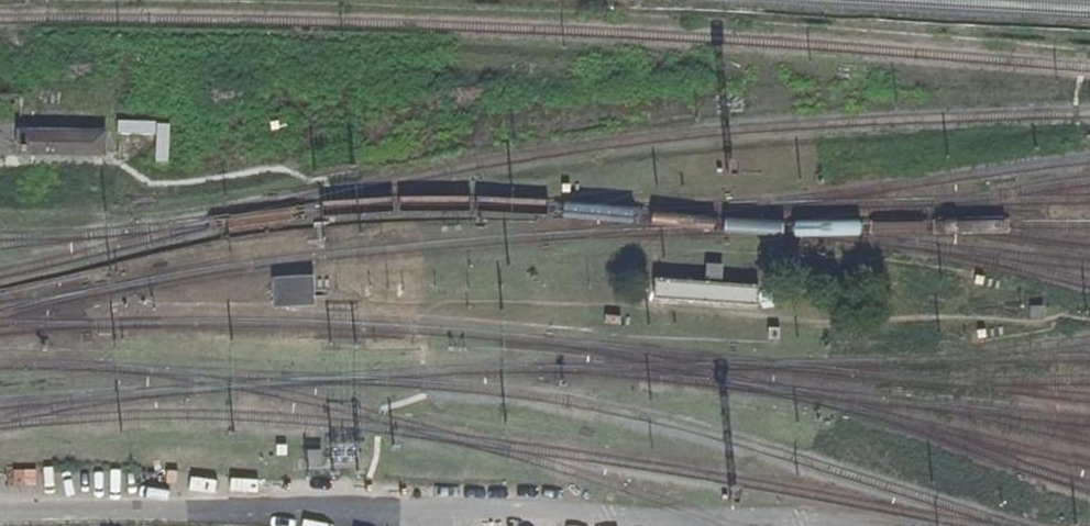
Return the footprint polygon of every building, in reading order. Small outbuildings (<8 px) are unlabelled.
[(155,127),(150,124),(145,124),(137,127),(133,130),(131,135),(130,140),(131,145),(134,150),(137,153),(142,155),(149,156),(154,154),(158,150),(160,146),(161,140),(161,135),(158,131),(155,127)] [(103,153),(103,130),(21,130),(21,153),(103,153)] [(981,283),(981,273),(971,274),(972,283),(981,283)] [(307,301),(306,278),(272,279),(273,302),(307,301)] [(652,280),(651,298),(754,303),(755,285),(652,280)] [(1038,315),(1038,303),(1028,303),(1028,315),(1038,315)] [(618,324),(618,316),(603,315),(602,323),(618,324)] [(982,339),(982,328),(972,328),(972,339),(982,339)] [(319,466),(320,451),(305,451),(305,465),(319,466)]
